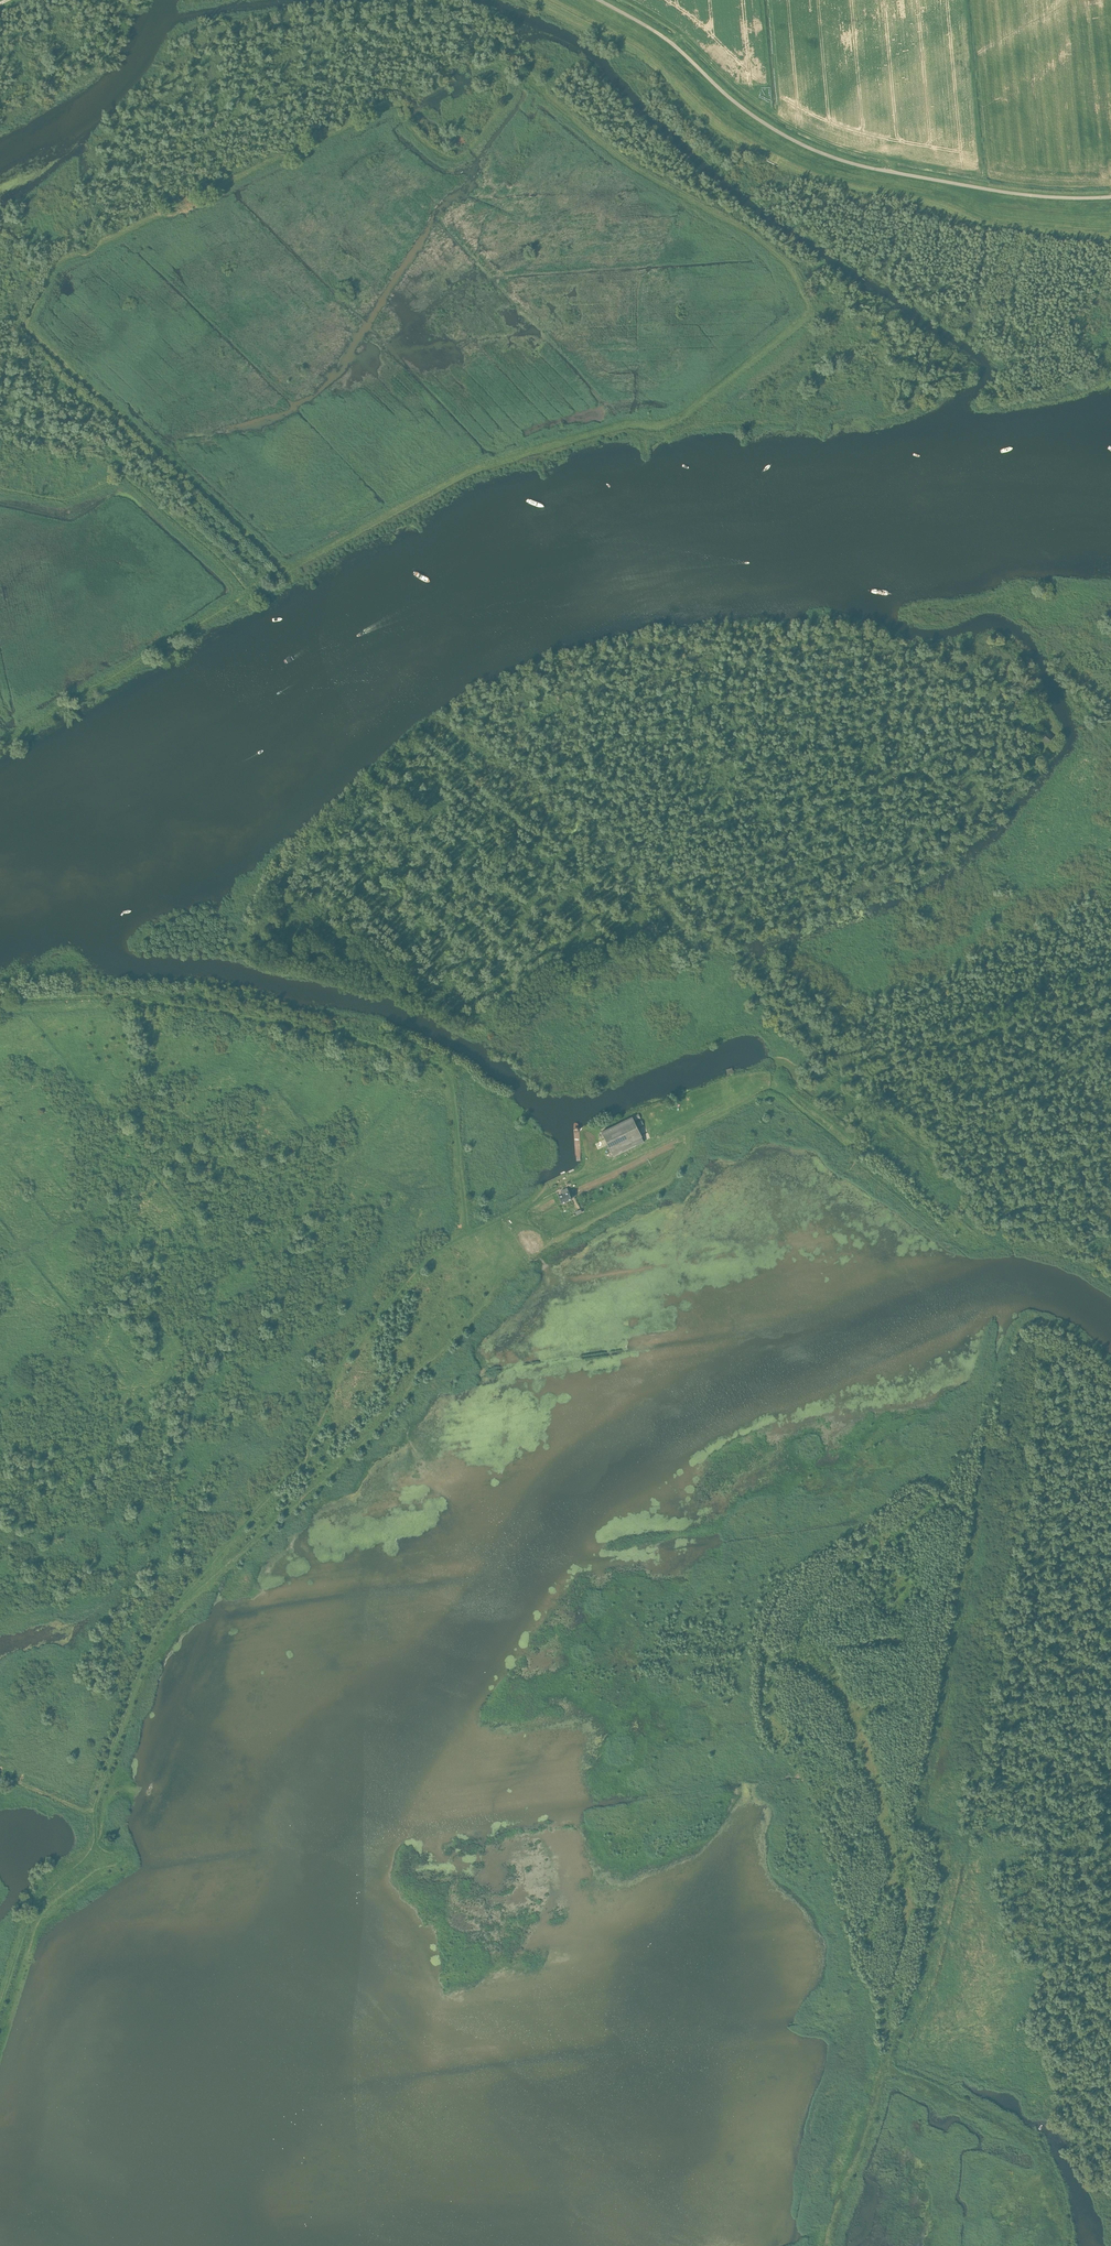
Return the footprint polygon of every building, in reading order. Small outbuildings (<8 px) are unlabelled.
[(1053,736),(1046,731),(1042,737),(1048,742),(1053,736)] [(813,1086),(815,1088),(822,1081),(819,1078),(813,1086)] [(632,1116),(601,1131),(614,1156),(644,1142),(642,1137),(643,1137),(632,1116)] [(569,1191),(559,1196),(562,1203),(572,1198),(569,1191)]
